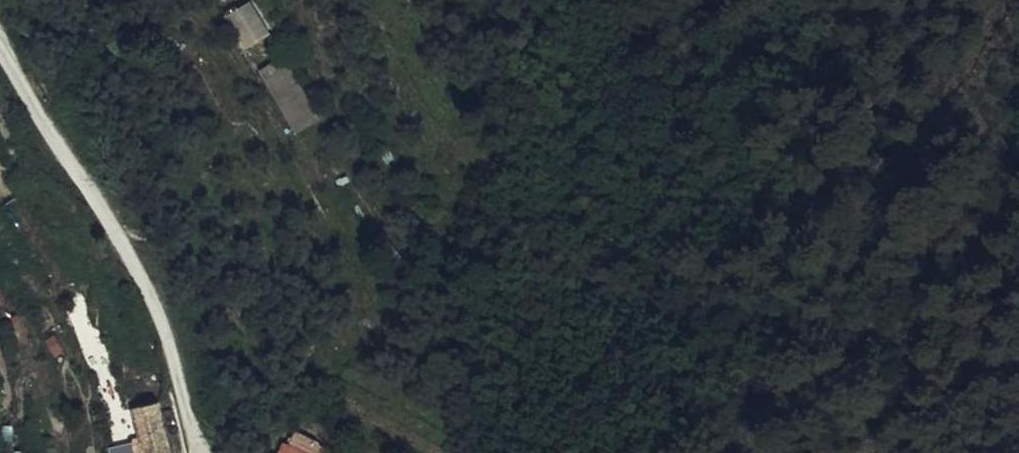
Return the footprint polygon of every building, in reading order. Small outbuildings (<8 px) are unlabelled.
[(247,49),(276,32),(257,0),(251,0),(227,14),(247,49)] [(222,17),(215,23),(229,46),(238,41),(222,17)] [(292,128),(309,116),(275,64),(258,75),(292,128)] [(126,405),(137,431),(157,423),(151,410),(154,409),(148,396),(126,405)] [(316,452),(337,452),(348,443),(342,426),(322,411),(295,438),(316,452)] [(162,430),(157,423),(137,431),(147,452),(170,452),(162,430)] [(295,438),(289,434),(277,450),(281,452),(316,452),(295,438)]
